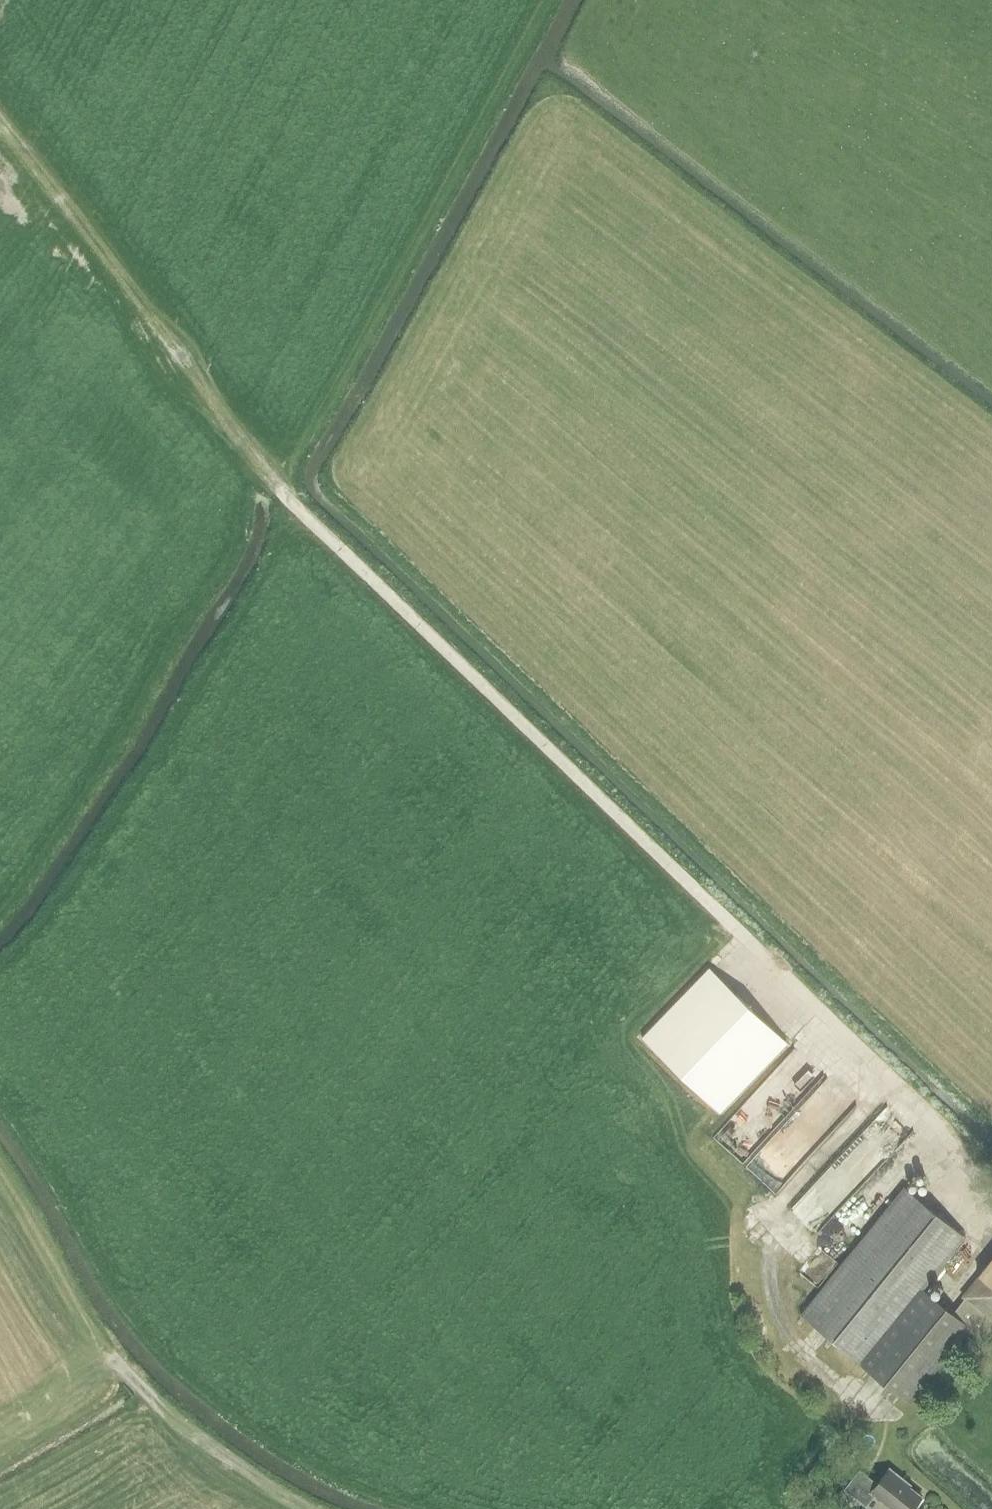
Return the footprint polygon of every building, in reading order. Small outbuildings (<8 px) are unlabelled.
[(713,968),(646,1037),(724,1112),(790,1043),(713,968)] [(918,1119),(894,1099),(851,1151),(875,1171),(918,1119)] [(747,1157),(779,1188),(807,1158),(775,1127),(747,1157)] [(792,1207),(819,1232),(868,1179),(841,1154),(792,1207)] [(920,1287),(962,1234),(904,1188),(801,1315),(859,1362),(909,1403),(970,1328),(986,1342),(991,1335),(991,1262),(964,1297),(965,1298),(953,1314),(920,1287)] [(902,1481),(904,1479),(890,1468),(878,1483),(860,1469),(845,1489),(866,1506),(875,1495),(893,1508),(913,1508),(922,1497),(902,1481)]
